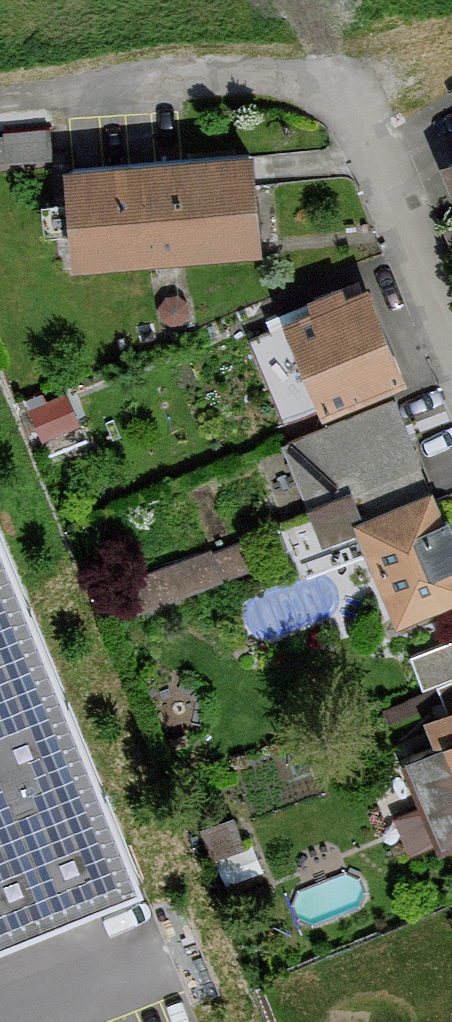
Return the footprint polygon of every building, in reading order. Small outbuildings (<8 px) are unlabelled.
[(0,133),(0,159),(47,157),(46,131),(0,133)] [(252,148),(64,165),(73,265),(261,247),(252,148)] [(440,160),(451,189),(451,155),(440,160)] [(339,282),(306,294),(311,306),(285,316),(288,325),(254,337),(285,418),(320,405),(322,411),(404,380),(368,284),(343,294),(339,282)] [(432,492),(394,396),(282,441),(321,536),(356,522),(432,492)] [(432,492),(356,522),(395,620),(451,598),(451,542),(432,492)] [(145,887),(0,530),(0,939),(145,887)] [(131,578),(143,606),(262,556),(253,534),(210,552),(207,546),(131,578)] [(451,702),(451,638),(409,654),(422,686),(436,681),(445,704),(451,702)] [(445,704),(422,713),(435,746),(405,758),(437,840),(451,834),(451,702),(445,704)]
